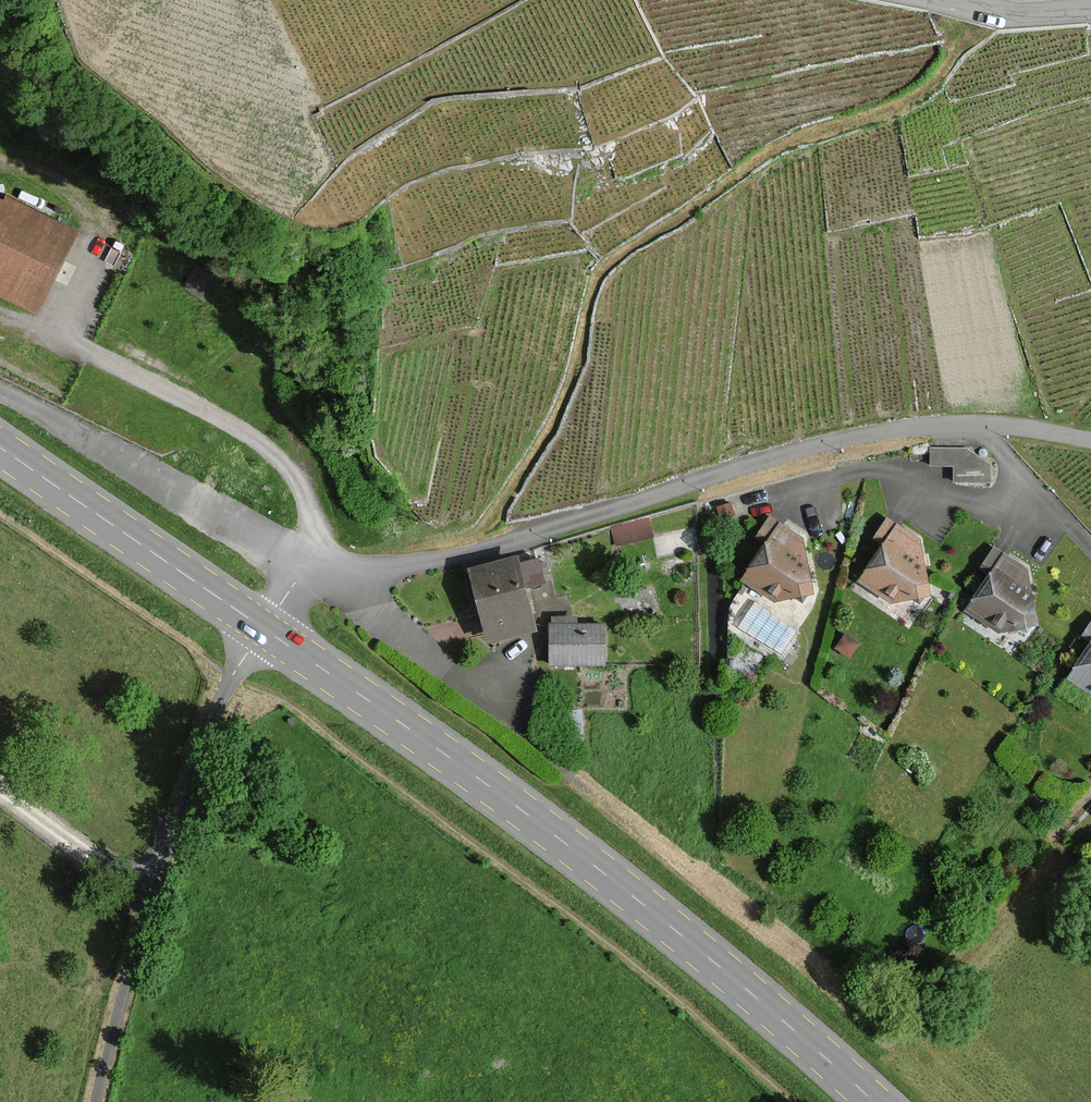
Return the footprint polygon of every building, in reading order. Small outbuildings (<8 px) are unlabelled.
[(0,193),(0,299),(35,315),(75,228),(0,193)] [(989,481),(989,466),(967,449),(930,449),(930,465),(955,465),(955,481),(989,481)] [(652,513),(615,520),(618,538),(655,531),(652,513)] [(744,580),(774,598),(811,591),(801,539),(770,519),(756,542),(765,548),(744,580)] [(862,582),(892,601),(925,594),(915,535),(890,519),(877,540),(885,544),(862,582)] [(969,611),(1002,632),(1034,622),(1025,570),(995,551),(982,572),(990,577),(969,611)] [(513,558),(472,569),(491,639),(532,628),(513,558)] [(603,626),(552,626),(552,664),(603,664),(603,626)] [(1090,691),(1090,647),(1071,678),(1090,691)]
